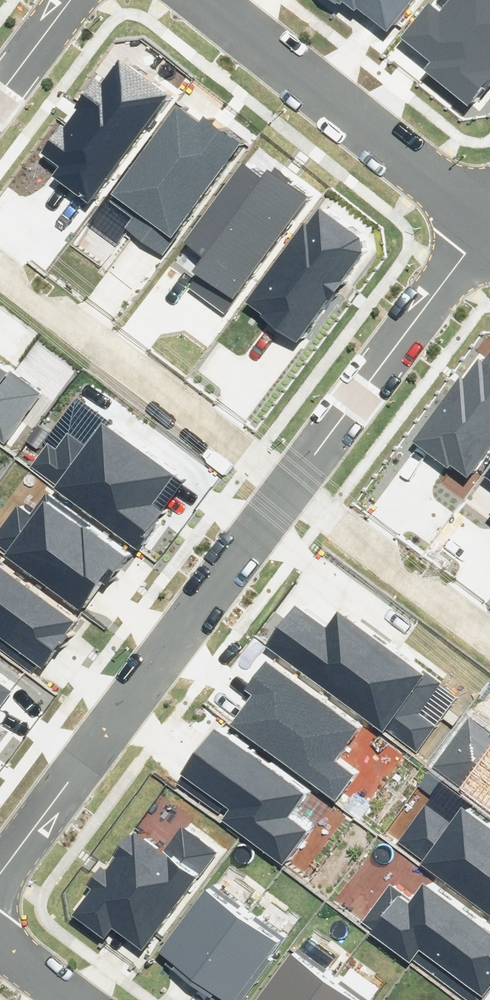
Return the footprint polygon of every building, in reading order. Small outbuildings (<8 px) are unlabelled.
[(340,11),(343,6),(356,16),(357,14),(387,37),(416,0),(327,0),(340,11)] [(466,105),(481,86),(487,90),(489,86),(489,0),(448,0),(439,11),(427,1),(399,36),(430,61),(423,70),(466,105)] [(88,206),(169,94),(119,57),(102,80),(97,76),(75,107),(78,108),(64,127),(60,125),(40,153),(58,166),(49,178),(88,206)] [(245,145),(203,113),(196,121),(177,107),(111,194),(114,196),(110,201),(134,219),(127,227),(163,254),(245,145)] [(310,196),(267,165),(259,175),(239,160),(177,244),(200,261),(194,269),(201,274),(191,287),(224,312),(310,196)] [(341,282),(361,253),(359,239),(320,211),(310,226),(304,222),(246,303),(262,314),(260,317),(296,342),(327,298),(331,301),(344,284),(341,282)] [(6,441),(40,396),(10,373),(7,376),(0,370),(0,437),(6,441)] [(28,468),(136,547),(161,514),(149,505),(171,476),(101,424),(86,445),(66,431),(54,448),(46,443),(28,468)] [(0,528),(0,548),(81,608),(101,581),(105,583),(126,556),(45,495),(30,515),(17,505),(0,528)] [(33,675),(38,669),(41,671),(67,637),(63,635),(72,623),(0,569),(0,650),(33,675)] [(0,685),(0,706),(10,692),(0,685)]
